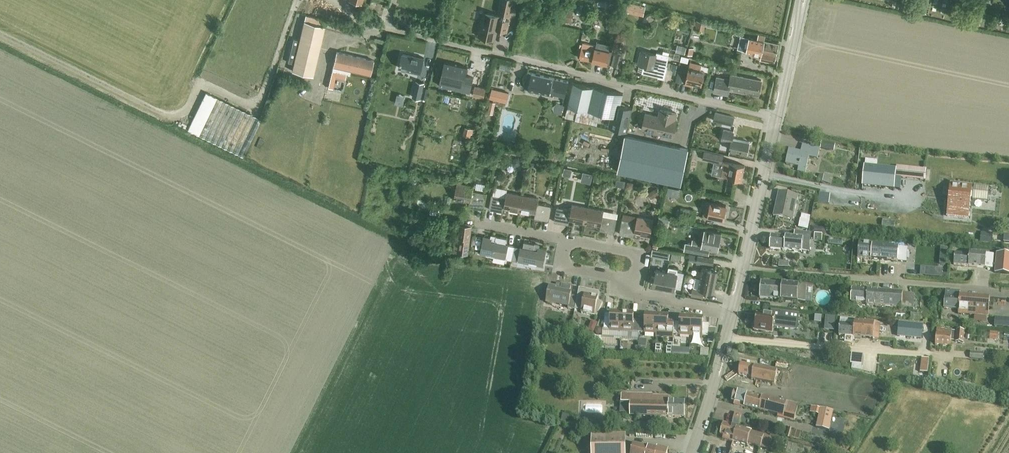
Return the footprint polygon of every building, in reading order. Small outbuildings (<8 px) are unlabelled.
[(503,13),(502,16),(484,12),(479,35),(495,39),(497,28),(507,31),(514,0),(502,0),(500,12),(503,13)] [(624,1),(622,10),(637,14),(642,15),(644,6),(639,5),(624,1)] [(558,20),(571,22),(573,7),(561,5),(558,20)] [(292,70),(312,75),(326,19),(305,15),(292,70)] [(740,35),(737,48),(746,50),(761,54),(766,55),(765,59),(775,61),(779,43),(764,40),(757,39),(749,37),(740,35)] [(609,51),(595,48),(595,46),(583,43),(582,47),(581,47),(579,58),(606,64),(609,51)] [(657,51),(656,54),(640,50),(637,64),(643,65),(641,72),(658,76),(664,77),(665,70),(662,70),(663,66),(666,67),(669,54),(657,51)] [(351,69),(370,74),(373,59),(337,51),(332,70),(350,74),(351,69)] [(420,73),(424,57),(416,55),(416,56),(402,53),(399,67),(407,69),(407,70),(420,73)] [(611,65),(620,67),(622,55),(614,53),(611,65)] [(468,67),(444,62),(439,85),(470,92),(473,77),(466,76),(468,67)] [(693,83),(701,85),(705,70),(700,69),(701,65),(690,62),(685,84),(692,86),(693,83)] [(564,92),(565,92),(568,81),(527,72),(523,87),(563,96),(564,92)] [(758,94),(761,80),(731,74),(730,79),(717,76),(714,91),(727,94),(728,89),(758,94)] [(416,80),(412,96),(420,98),(424,82),(416,80)] [(608,127),(627,131),(632,107),(625,105),(625,103),(621,102),(623,93),(573,82),(566,117),(599,124),(602,113),(610,115),(608,127)] [(342,94),(343,88),(331,85),(329,91),(342,94)] [(483,97),(485,88),(475,86),(473,95),(483,97)] [(188,129),(243,156),(261,118),(206,92),(188,129)] [(554,112),(561,113),(563,104),(556,102),(554,112)] [(676,113),(669,111),(667,110),(667,111),(660,109),(659,116),(645,113),(641,129),(671,136),(671,135),(670,135),(671,130),(672,130),(676,113)] [(715,112),(713,120),(732,124),(734,117),(715,112)] [(723,129),(721,139),(731,141),(729,149),(746,153),(749,141),(732,138),(734,131),(723,129)] [(617,171),(680,184),(688,149),(625,135),(617,171)] [(809,157),(818,159),(820,149),(803,145),(801,152),(789,150),(786,164),(802,167),(800,172),(805,173),(809,157)] [(702,159),(722,163),(724,155),(704,151),(702,159)] [(723,176),(741,180),(744,165),(726,161),(723,176)] [(896,167),(896,169),(865,166),(863,185),(894,189),(895,177),(925,180),(926,170),(896,167)] [(818,181),(831,184),(832,177),(819,174),(818,181)] [(469,205),(484,208),(486,193),(472,190),(473,185),(457,182),(454,199),(466,201),(466,199),(470,200),(469,205)] [(972,200),(987,202),(989,187),(974,185),(973,189),(971,189),(971,187),(952,185),(950,202),(949,202),(947,216),(969,218),(971,198),(972,198),(972,200)] [(519,211),(522,195),(507,192),(506,197),(491,194),(489,209),(503,211),(504,207),(508,207),(508,209),(519,211)] [(774,216),(793,220),(798,196),(779,192),(774,216)] [(522,195),(519,211),(531,213),(531,212),(535,212),(534,217),(549,220),(552,205),(537,203),(538,198),(522,195)] [(703,215),(723,219),(726,205),(705,201),(703,215)] [(585,223),(588,207),(572,204),(571,209),(557,206),(554,221),(569,224),(570,219),(573,220),(573,221),(585,223)] [(588,207),(585,223),(597,225),(597,224),(600,225),(599,230),(614,232),(617,218),(603,215),(604,210),(588,207)] [(800,221),(810,223),(813,210),(803,207),(800,221)] [(679,218),(694,221),(696,214),(692,214),(692,211),(681,208),(679,218)] [(638,233),(650,236),(653,219),(623,214),(619,233),(634,236),(635,231),(638,232),(638,233)] [(407,236),(412,237),(415,219),(410,218),(407,236)] [(471,227),(473,227),(474,225),(459,223),(457,236),(456,241),(455,241),(453,250),(467,252),(471,227)] [(685,242),(684,250),(709,254),(710,250),(717,251),(721,232),(705,229),(702,241),(693,239),(692,243),(685,242)] [(770,249),(809,253),(811,233),(794,232),(794,238),(771,236),(770,249)] [(511,259),(514,246),(505,244),(506,238),(492,235),(491,238),(483,236),(479,253),(511,259)] [(514,246),(511,259),(543,266),(546,249),(538,247),(538,244),(524,241),(522,247),(514,246)] [(859,244),(858,258),(898,262),(906,262),(907,249),(899,249),(872,246),(873,245),(859,244)] [(955,254),(954,265),(993,269),(993,264),(994,255),(987,254),(969,253),(969,255),(955,254)] [(996,253),(995,274),(1008,275),(1008,254),(996,253)] [(697,261),(713,264),(714,258),(698,255),(697,261)] [(700,277),(716,280),(718,269),(702,266),(700,277)] [(664,287),(667,271),(656,269),(653,285),(664,287)] [(667,271),(664,287),(675,289),(675,287),(681,288),(684,272),(677,271),(677,273),(667,271)] [(716,280),(700,277),(695,276),(693,287),(714,291),(716,280)] [(760,299),(812,303),(813,286),(761,282),(760,299)] [(575,310),(577,297),(571,296),(571,293),(570,293),(571,287),(558,284),(557,287),(549,286),(546,302),(568,307),(568,308),(575,310)] [(577,297),(575,310),(581,311),(581,313),(597,316),(603,303),(598,301),(599,292),(579,288),(577,297)] [(867,306),(914,309),(915,295),(852,290),(851,303),(867,304),(867,306)] [(974,322),(988,323),(990,299),(960,296),(961,291),(946,290),(944,308),(959,310),(958,314),(974,315),(974,322)] [(757,314),(754,331),(772,334),(774,326),(797,329),(799,314),(771,311),(771,317),(757,314)] [(621,332),(622,315),(611,314),(610,319),(604,318),(603,331),(609,331),(621,332)] [(638,333),(639,320),(633,320),(633,315),(622,315),(621,332),(632,333),(638,333)] [(656,334),(657,317),(645,316),(645,321),(639,320),(638,333),(644,333),(644,334),(656,334)] [(673,335),(674,323),(668,322),(668,317),(657,317),(656,334),(667,335),(673,335)] [(691,336),(692,319),(680,318),(680,323),(674,323),(673,335),(679,335),(679,336),(691,336)] [(840,318),(839,336),(845,336),(845,343),(852,344),(853,337),(879,340),(880,324),(848,321),(848,319),(840,318)] [(692,319),(691,336),(702,337),(708,337),(709,325),(703,324),(703,319),(692,319)] [(900,322),(898,336),(922,338),(923,325),(900,322)] [(957,331),(952,331),(952,330),(937,329),(936,345),(951,347),(951,339),(956,340),(956,342),(964,343),(965,332),(957,331)] [(701,349),(710,350),(711,341),(702,341),(701,349)] [(708,351),(700,350),(700,358),(708,359),(708,351)] [(855,354),(854,364),(862,365),(863,355),(855,354)] [(752,380),(785,386),(787,373),(741,364),(739,375),(752,378),(752,380)] [(762,397),(762,398),(734,391),(731,401),(734,402),(733,405),(744,408),(793,420),(797,406),(762,397)] [(662,417),(684,418),(684,402),(668,401),(668,397),(652,396),(652,395),(621,394),(621,403),(630,403),(630,416),(662,417)] [(829,428),(835,429),(837,422),(835,422),(835,418),(832,417),(833,411),(811,407),(811,412),(819,413),(816,428),(829,430),(829,428)] [(748,443),(767,449),(771,438),(724,424),(720,435),(723,436),(722,439),(733,442),(733,441),(747,445),(748,443)] [(591,452),(625,452),(625,435),(591,435),(591,452)] [(657,450),(633,444),(631,452),(667,452),(667,450),(657,448),(657,450)]
